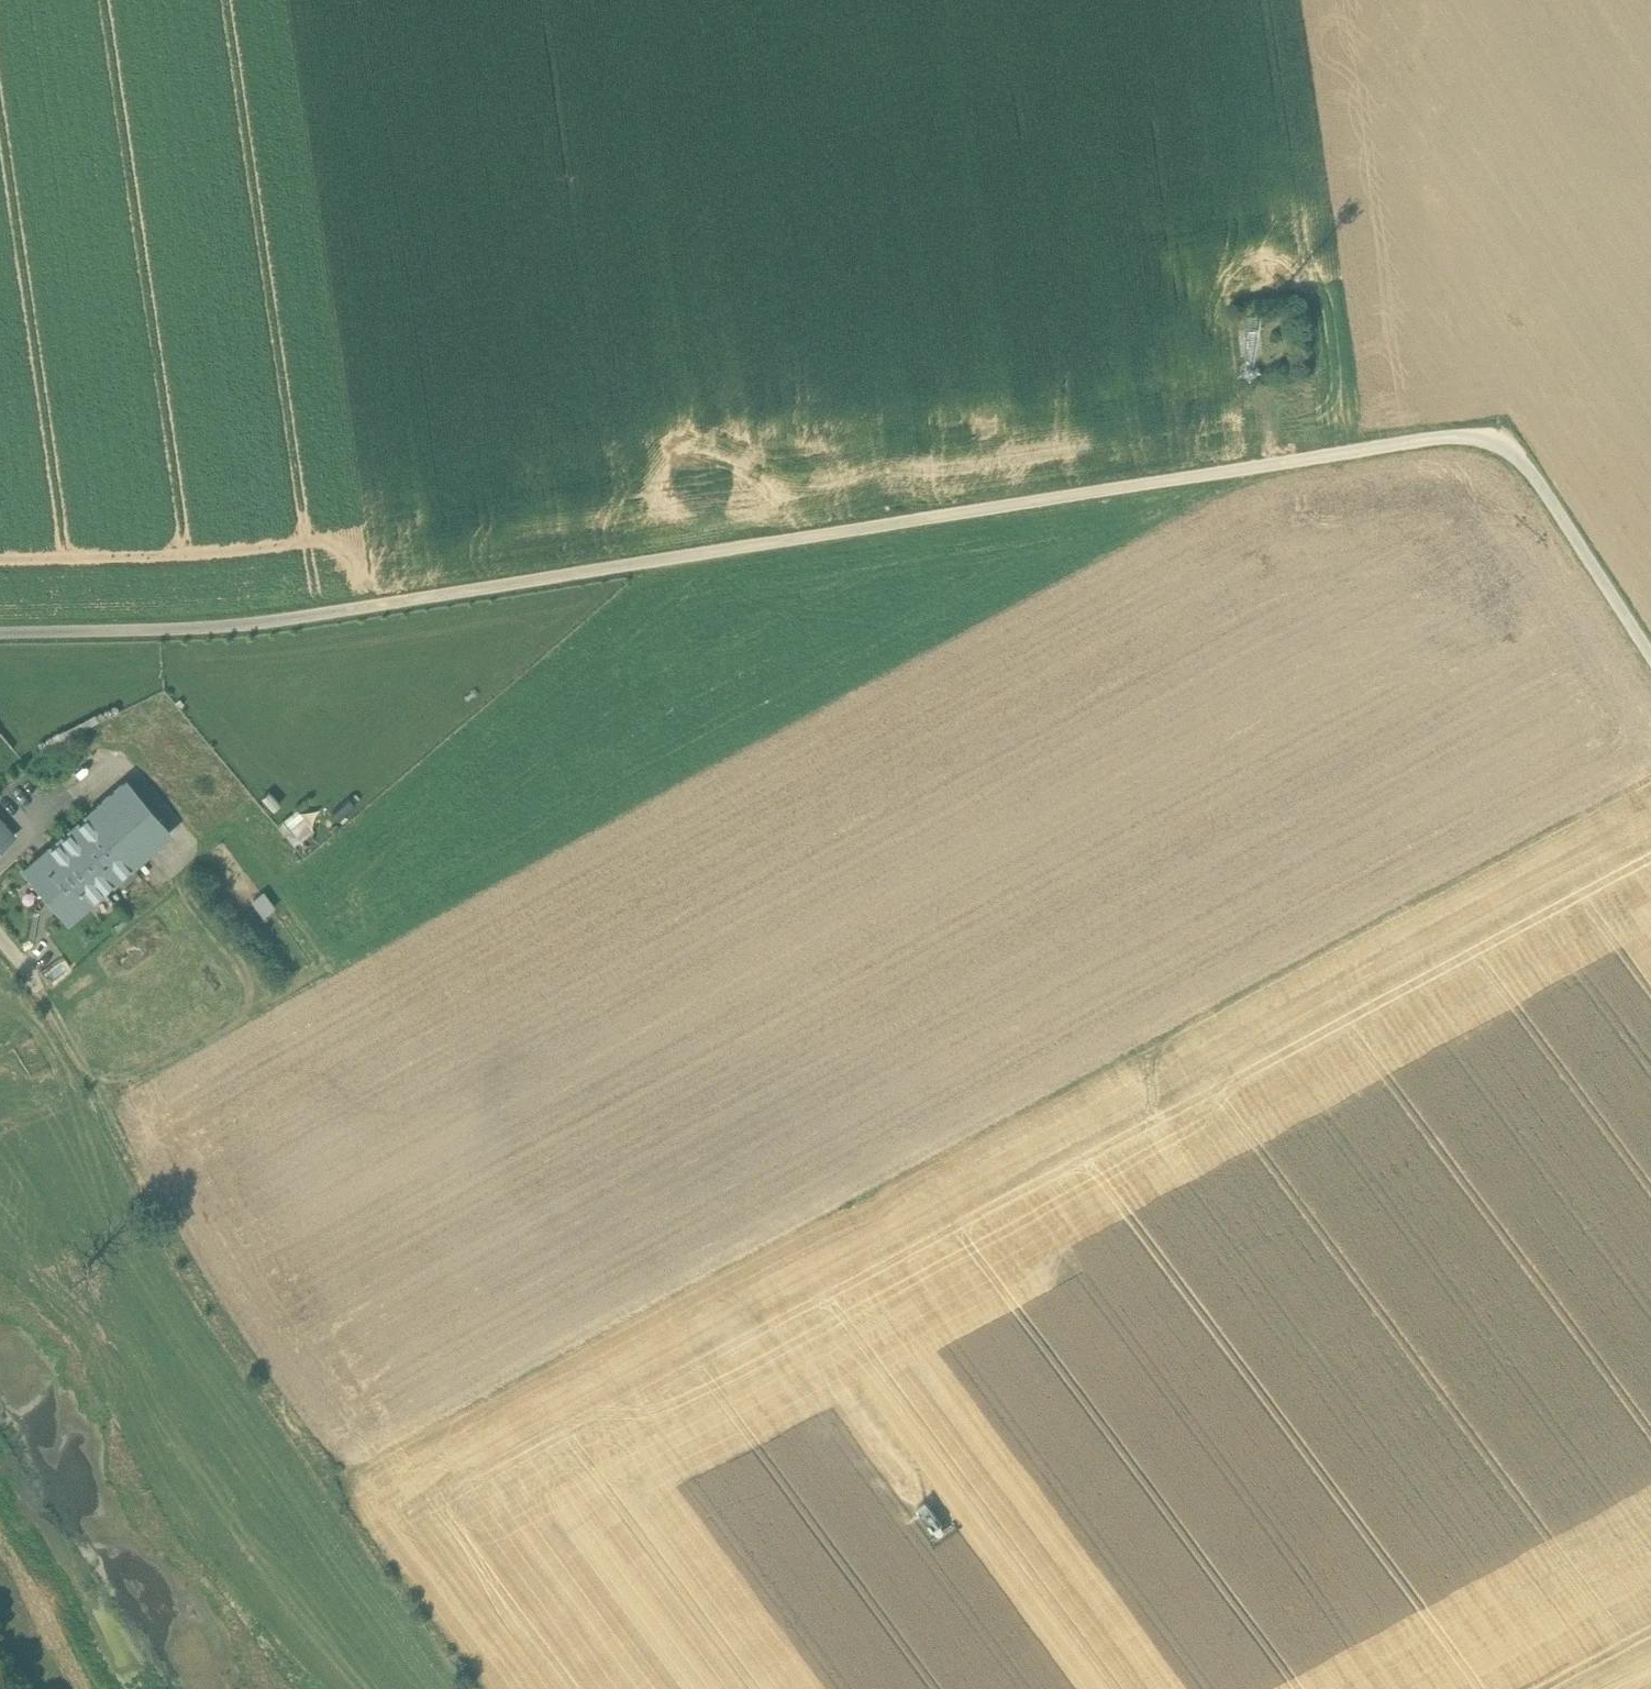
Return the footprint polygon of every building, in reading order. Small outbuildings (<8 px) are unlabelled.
[(126,782),(25,867),(68,917),(168,832),(126,782)] [(297,808),(280,822),(296,842),(314,828),(297,808)] [(0,818),(0,848),(15,836),(0,818)] [(254,899),(266,913),(275,906),(263,891),(254,899)]
